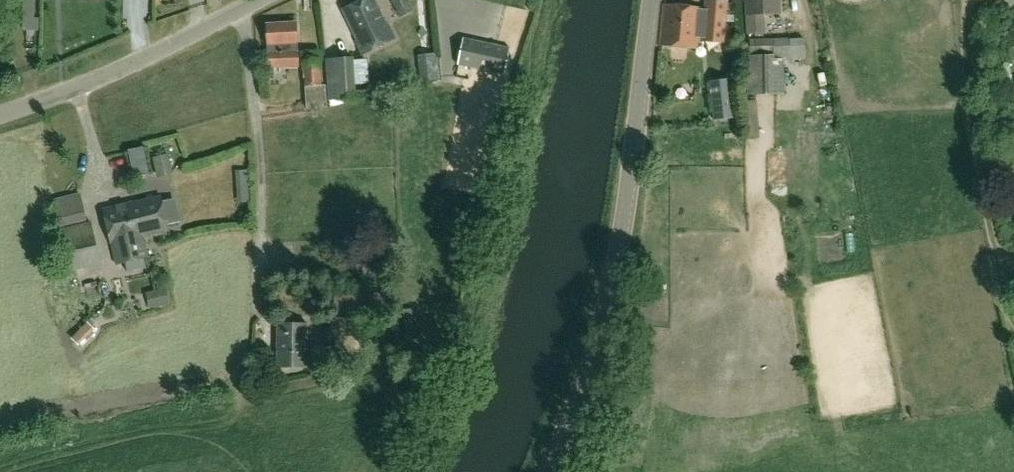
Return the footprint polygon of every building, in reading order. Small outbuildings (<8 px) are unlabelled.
[(374,0),(363,0),(343,10),(359,42),(388,28),(374,0)] [(408,0),(392,0),(397,10),(410,4),(408,0)] [(747,34),(763,33),(763,15),(779,15),(778,0),(746,0),(747,34)] [(697,50),(701,9),(664,5),(660,46),(697,50)] [(298,66),(296,24),(267,26),(269,67),(298,66)] [(510,47),(463,37),(457,65),(504,75),(510,47)] [(746,55),(746,94),(784,94),(784,59),(805,59),(804,38),(749,39),(749,55),(746,55)] [(320,48),(302,48),(303,75),(321,75),(320,48)] [(436,53),(421,55),(424,80),(439,79),(436,53)] [(356,98),(353,57),(325,59),(328,100),(356,98)] [(307,88),(321,87),(320,76),(306,77),(307,88)] [(709,80),(713,120),(738,117),(735,82),(731,82),(730,78),(709,80)] [(758,138),(756,100),(742,101),(744,139),(758,138)] [(126,167),(169,158),(166,142),(149,146),(147,138),(121,144),(126,167)] [(86,219),(80,194),(53,200),(59,225),(86,219)] [(143,236),(150,234),(168,230),(160,196),(103,209),(111,243),(116,264),(148,257),(143,236)] [(90,223),(60,230),(69,272),(100,265),(90,223)] [(151,292),(154,306),(169,303),(166,288),(151,292)] [(106,309),(111,298),(97,292),(92,302),(106,309)] [(353,309),(353,298),(344,298),(344,309),(353,309)] [(413,314),(403,315),(404,329),(413,328),(413,314)] [(352,336),(352,319),(324,318),(324,335),(352,336)] [(307,368),(307,324),(277,323),(277,367),(307,368)]
